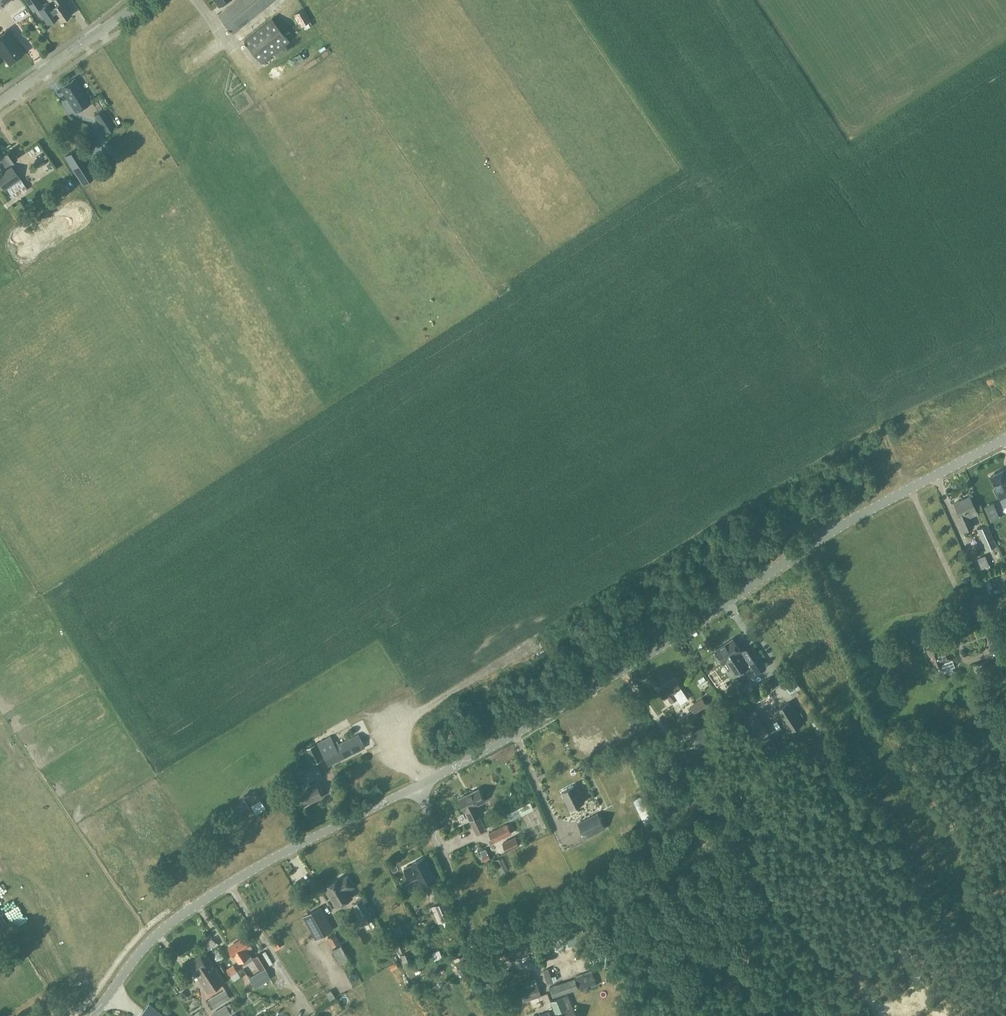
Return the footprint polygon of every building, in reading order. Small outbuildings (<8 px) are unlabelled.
[(33,11),(43,5),(39,0),(25,0),(33,11)] [(55,7),(52,9),(61,22),(71,14),(62,2),(61,0),(48,0),(50,2),(51,1),(55,7)] [(219,15),(234,34),(276,0),(237,0),(219,15)] [(295,15),(302,27),(303,26),(306,30),(313,26),(311,22),(312,22),(305,9),(295,15)] [(272,19),(244,41),(262,63),(290,41),(272,19)] [(2,56),(3,55),(9,63),(23,54),(16,44),(17,43),(8,30),(0,35),(0,53),(2,56)] [(75,112),(90,103),(75,79),(60,88),(75,112)] [(103,110),(94,115),(103,129),(112,123),(103,110)] [(112,123),(103,129),(107,134),(115,129),(112,123)] [(1,156),(0,154),(0,166),(0,167),(2,169),(18,158),(11,149),(1,156)] [(65,157),(73,171),(84,164),(75,150),(65,157)] [(0,175),(0,185),(4,190),(21,178),(12,166),(0,175)] [(21,179),(7,189),(14,199),(28,189),(21,179)] [(991,476),(1000,497),(1005,494),(1005,469),(991,476)] [(970,496),(955,503),(965,523),(962,524),(965,530),(974,526),(970,517),(976,514),(974,511),(976,510),(970,496)] [(992,503),(982,506),(989,521),(998,517),(992,503)] [(996,545),(988,524),(977,529),(986,550),(996,545)] [(991,568),(985,555),(978,558),(978,559),(973,561),(975,565),(976,565),(977,568),(981,566),(981,568),(985,566),(987,570),(991,568)] [(982,591),(975,593),(977,602),(985,599),(982,591)] [(733,639),(715,651),(724,663),(727,661),(732,669),(733,669),(737,675),(746,669),(753,664),(758,672),(766,667),(751,644),(741,651),(733,639)] [(941,671),(944,670),(947,669),(949,675),(954,673),(952,667),(956,666),(948,646),(940,649),(939,645),(928,649),(934,666),(939,664),(941,671)] [(985,664),(992,686),(1005,681),(1005,666),(1003,657),(985,664)] [(702,685),(707,681),(704,676),(698,680),(702,685)] [(688,699),(681,689),(682,689),(677,680),(660,691),(665,699),(668,697),(672,702),(677,698),(681,703),(688,699)] [(795,683),(786,689),(791,696),(800,690),(795,683)] [(400,691),(395,693),(403,711),(408,709),(400,691)] [(707,705),(702,697),(690,706),(695,714),(707,705)] [(775,711),(789,733),(804,723),(791,701),(775,711)] [(755,711),(753,713),(743,719),(746,723),(758,715),(755,711)] [(362,721),(354,725),(367,751),(375,747),(362,721)] [(693,729),(700,727),(698,721),(691,722),(693,729)] [(695,747),(700,748),(706,748),(706,746),(707,741),(706,741),(707,732),(702,732),(702,729),(697,728),(697,730),(693,730),(692,739),(696,740),(695,747)] [(317,743),(329,766),(365,747),(359,734),(335,746),(331,736),(317,743)] [(780,752),(771,735),(760,741),(769,758),(780,752)] [(315,745),(307,749),(315,763),(322,759),(315,745)] [(296,774),(304,789),(298,792),(304,805),(322,796),(316,783),(311,786),(309,782),(322,775),(317,764),(296,774)] [(576,785),(562,792),(570,809),(584,802),(576,785)] [(479,815),(474,806),(483,802),(477,790),(459,799),(470,820),(477,834),(486,830),(479,815)] [(641,796),(633,799),(652,837),(659,834),(648,811),(648,810),(641,796)] [(256,814),(265,809),(260,798),(250,803),(256,814)] [(511,820),(534,809),(531,803),(508,814),(511,820)] [(598,813),(578,823),(586,839),(606,828),(598,813)] [(493,843),(512,833),(507,824),(488,833),(493,843)] [(515,836),(503,842),(507,851),(519,845),(515,836)] [(489,854),(482,857),(485,862),(491,859),(489,854)] [(408,867),(404,869),(407,875),(410,881),(414,879),(418,877),(420,882),(423,886),(429,883),(436,880),(430,869),(424,858),(418,861),(411,864),(412,865),(408,867)] [(341,878),(325,887),(337,907),(353,898),(348,890),(354,886),(348,876),(342,880),(341,878)] [(432,907),(439,923),(455,916),(448,900),(432,907)] [(366,920),(356,903),(347,908),(358,925),(366,920)] [(333,929),(321,907),(304,917),(316,938),(333,929)] [(0,913),(0,931),(8,926),(0,913)] [(389,930),(393,939),(403,934),(399,926),(389,930)] [(565,935),(569,946),(586,940),(583,929),(565,935)] [(331,934),(325,939),(332,947),(337,942),(331,934)] [(252,958),(251,955),(248,950),(252,947),(246,937),(229,947),(239,962),(242,961),(244,964),(253,959),(260,971),(270,965),(273,963),(266,951),(262,953),(262,952),(252,958)] [(395,941),(400,954),(404,952),(400,939),(395,941)] [(272,944),(276,950),(280,947),(276,941),(272,944)] [(223,957),(226,956),(221,945),(209,951),(218,969),(226,965),(223,957)] [(401,956),(404,964),(412,961),(409,953),(401,956)] [(207,954),(191,964),(209,993),(225,983),(207,954)] [(349,959),(347,956),(338,961),(340,964),(349,959)] [(392,971),(398,967),(396,962),(390,966),(392,971)] [(233,965),(227,969),(231,976),(238,971),(233,965)] [(557,966),(543,970),(549,986),(563,982),(557,966)] [(256,988),(271,978),(265,968),(250,978),(256,988)] [(576,977),(580,988),(590,985),(591,987),(597,985),(592,971),(576,977)] [(523,982),(525,987),(536,983),(535,978),(523,982)] [(551,986),(549,987),(553,998),(567,993),(564,982),(551,986)] [(536,983),(525,987),(519,989),(524,1004),(542,997),(536,983)] [(226,989),(208,1000),(214,1009),(231,998),(226,989)] [(568,995),(552,1001),(556,1013),(572,1007),(568,995)] [(542,997),(524,1004),(523,1004),(524,1008),(530,1006),(532,1010),(542,1007),(540,1002),(543,1001),(542,997)] [(150,1002),(138,1015),(167,1015),(150,1002)] [(212,1013),(214,1015),(229,1015),(232,1014),(235,1011),(230,1003),(226,1005),(226,1004),(212,1013)] [(301,1014),(309,1009),(306,1004),(298,1009),(301,1014)] [(556,1014),(557,1015),(577,1015),(574,1008),(567,1010),(556,1014)]
